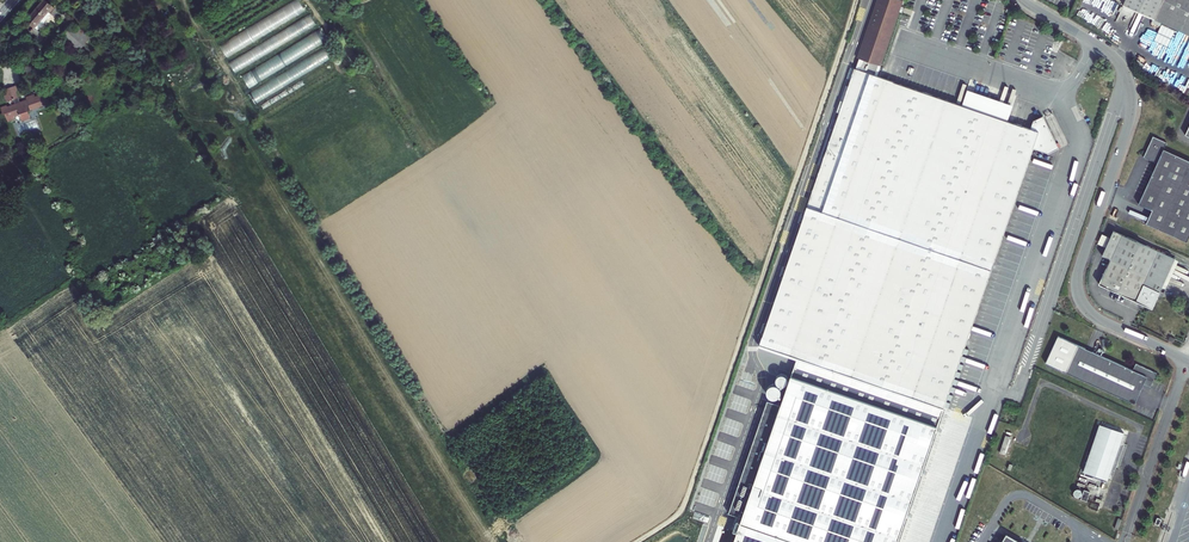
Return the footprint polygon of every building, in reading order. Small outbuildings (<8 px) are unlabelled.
[(896,11),(898,6),(900,0),(877,0),(857,58),(858,58),(855,68),(853,68),(758,346),(796,360),(943,410),(1033,147),(1049,153),(1058,148),(1042,116),(1032,121),(1029,128),(874,75),(877,64),(878,65),(896,11)] [(1188,36),(1188,0),(1125,0),(1123,5),(1188,36)] [(225,54),(306,13),(300,1),(219,42),(225,54)] [(47,17),(51,13),(48,9),(47,10),(40,2),(24,18),(29,23),(26,26),(34,34),(38,30),(33,25),(44,14),(47,17)] [(311,14),(228,61),(234,72),(318,25),(311,14)] [(64,46),(74,36),(61,22),(51,33),(64,46)] [(320,30),(241,75),(248,87),(327,42),(320,30)] [(248,92),(254,103),(330,60),(324,50),(248,92)] [(22,120),(30,118),(28,111),(31,110),(31,109),(42,105),(42,106),(50,103),(48,98),(47,98),(44,91),(39,93),(39,94),(35,96),(35,94),(26,97),(27,99),(20,101),(16,92),(18,91),(16,85),(5,88),(7,93),(4,94),(6,101),(13,98),(15,103),(7,105),(7,104),(1,106),(3,113),(5,113),(8,121),(15,118),(14,115),(19,113),(22,120)] [(1163,149),(1166,142),(1152,135),(1143,156),(1156,162),(1137,203),(1151,209),(1145,223),(1186,241),(1188,234),(1188,161),(1163,149)] [(1099,284),(1152,309),(1175,259),(1113,231),(1102,256),(1110,260),(1099,284)] [(1078,346),(1066,373),(1134,404),(1144,384),(1151,387),(1157,373),(1136,364),(1133,370),(1078,346)] [(796,360),(780,405),(768,401),(729,513),(742,517),(734,541),(898,541),(899,537),(901,533),(903,528),(905,520),(909,508),(911,502),(913,497),(916,490),(917,485),(920,479),(924,465),(926,460),(928,454),(930,447),(932,442),(934,436),(939,424),(941,417),(943,412),(943,410),(796,360)] [(1124,433),(1100,425),(1083,472),(1108,480),(1124,433)] [(1010,437),(1005,436),(999,453),(1004,455),(1010,437)] [(1090,492),(1084,490),(1081,499),(1087,501),(1090,492)]
